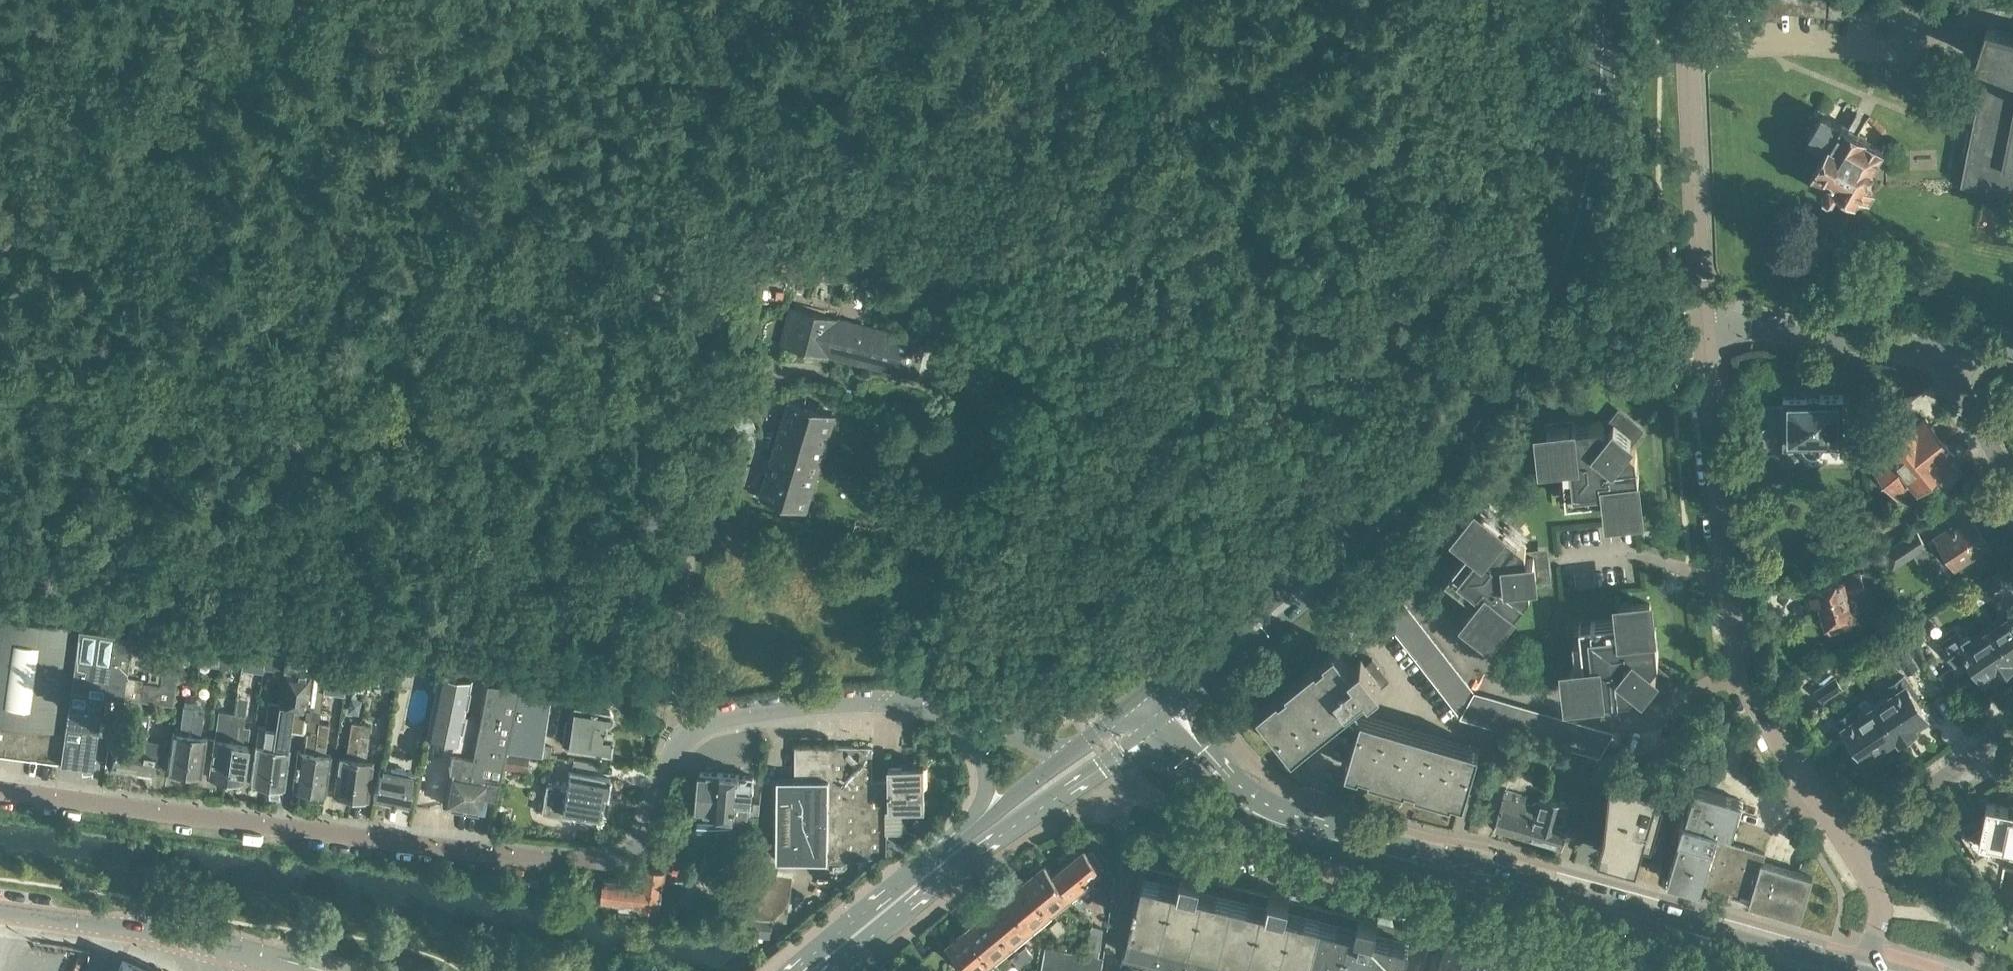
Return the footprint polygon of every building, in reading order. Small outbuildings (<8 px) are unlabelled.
[(1890,5),(1890,4),(1850,0),(1766,0),(1765,16),(1780,18),(1781,9),(1889,20),(1890,5)] [(1964,180),(2012,190),(2012,34),(1988,27),(1978,58),(1982,60),(1988,62),(1964,180)] [(1866,136),(1859,132),(1842,122),(1841,124),(1825,114),(1825,113),(1824,113),(1818,122),(1816,121),(1811,130),(1813,131),(1808,140),(1826,150),(1817,166),(1818,166),(1810,179),(1825,188),(1825,190),(1825,191),(1825,192),(1825,193),(1827,194),(1828,195),(1829,195),(1830,195),(1832,194),(1833,193),(1833,192),(1834,193),(1833,194),(1833,195),(1834,196),(1847,203),(1848,203),(1849,203),(1850,203),(1854,196),(1856,197),(1858,198),(1867,195),(1872,187),(1870,178),(1867,176),(1870,173),(1871,173),(1872,171),(1871,171),(1881,155),(1882,153),(1881,152),(1884,147),(1883,147),(1883,148),(1865,138),(1866,136)] [(796,257),(792,272),(802,275),(806,259),(796,257)] [(785,345),(787,345),(917,377),(926,339),(794,307),(785,345)] [(1784,406),(1758,406),(1758,432),(1784,432),(1784,442),(1804,442),(1805,447),(1809,451),(1814,453),(1819,451),(1823,447),(1825,442),(1844,442),(1844,394),(1784,394),(1784,406)] [(807,511),(819,470),(836,414),(789,399),(760,496),(807,511)] [(1562,458),(1567,497),(1567,499),(1608,495),(1609,506),(1640,503),(1637,477),(1640,477),(1637,449),(1628,442),(1637,429),(1620,415),(1610,428),(1601,420),(1573,423),(1573,426),(1548,429),(1551,459),(1562,458)] [(1890,448),(1871,464),(1884,479),(1899,497),(1917,483),(1919,485),(1945,465),(1943,463),(1955,453),(1941,435),(1926,416),(1914,427),(1913,425),(1888,445),(1890,448)] [(1766,462),(1766,487),(1787,487),(1787,462),(1766,462)] [(1472,542),(1447,573),(1446,574),(1479,600),(1471,609),(1495,629),(1512,608),(1514,610),(1531,588),(1530,577),(1546,575),(1543,553),(1527,554),(1526,543),(1504,525),(1503,527),(1483,511),(1463,535),(1472,542)] [(1954,564),(1990,541),(1988,538),(1989,536),(1985,528),(1982,528),(1974,515),(1957,526),(1954,527),(1953,524),(1931,539),(1939,552),(1944,549),(1954,564)] [(1893,568),(1928,545),(1917,527),(1882,550),(1893,568)] [(1861,559),(1865,572),(1832,581),(1832,583),(1808,590),(1812,607),(1822,604),(1829,631),(1847,626),(1845,620),(1854,617),(1848,596),(1867,591),(1865,586),(1889,580),(1882,554),(1861,559)] [(2004,569),(1983,582),(1990,593),(2011,580),(2004,569)] [(1387,621),(1407,606),(1400,596),(1380,612),(1387,621)] [(1651,603),(1622,606),(1620,606),(1621,618),(1580,622),(1584,663),(1573,665),(1576,695),(1602,692),(1603,695),(1630,692),(1638,683),(1650,693),(1664,675),(1652,665),(1659,656),(1656,629),(1653,629),(1651,603)] [(1992,626),(2012,660),(2012,604),(2002,611),(2006,617),(1992,626)] [(1415,615),(1407,606),(1387,621),(1395,631),(1415,615)] [(1422,625),(1415,615),(1395,631),(1402,641),(1422,625)] [(4,752),(8,722),(31,725),(27,754),(60,759),(79,626),(0,616),(0,751),(4,752)] [(1430,635),(1422,625),(1402,641),(1410,650),(1430,635)] [(60,759),(93,764),(95,745),(101,704),(103,692),(112,693),(113,693),(111,711),(114,711),(115,694),(124,633),(79,626),(60,759)] [(1919,626),(1909,632),(1919,647),(1928,641),(1919,626)] [(1992,626),(1973,638),(1970,634),(1964,638),(1960,631),(1942,642),(1956,664),(1969,655),(1983,679),(1996,671),(1999,675),(2000,674),(2006,675),(2012,670),(2012,660),(1992,626)] [(124,633),(115,694),(126,695),(140,698),(172,703),(179,653),(182,641),(132,634),(124,633)] [(1437,644),(1430,635),(1410,650),(1417,660),(1437,644)] [(204,643),(202,656),(221,658),(223,646),(204,643)] [(1909,643),(1895,652),(1908,673),(1922,663),(1909,643)] [(1445,654),(1437,644),(1417,660),(1425,669),(1445,654)] [(221,660),(220,667),(229,668),(230,661),(243,663),(244,651),(244,650),(244,649),(223,646),(221,658),(221,660)] [(1351,667),(1339,651),(1338,651),(1335,647),(1324,655),(1326,657),(1318,664),(1316,662),(1287,685),(1288,687),(1280,694),(1278,692),(1259,707),(1263,712),(1291,747),(1294,751),(1351,706),(1359,716),(1361,717),(1349,760),(1347,765),(1360,770),(1361,767),(1371,769),(1370,772),(1406,783),(1407,780),(1417,783),(1416,786),(1452,796),(1453,794),(1465,797),(1466,794),(1479,751),(1478,751),(1480,746),(1363,711),(1355,702),(1369,691),(1370,693),(1382,683),(1378,678),(1385,673),(1373,658),(1366,663),(1362,658),(1351,667)] [(242,669),(248,670),(262,672),(263,672),(264,668),(266,654),(244,651),(243,663),(242,669)] [(266,654),(264,668),(283,670),(285,656),(266,654)] [(1452,664),(1445,654),(1425,669),(1432,679),(1452,664)] [(283,670),(281,691),(297,694),(292,730),(302,731),(304,717),(318,719),(323,689),(327,662),(285,656),(283,670)] [(327,662),(323,689),(345,693),(349,664),(346,663),(346,662),(328,661),(328,662),(327,662)] [(352,664),(350,676),(368,679),(370,667),(352,664)] [(1432,679),(1440,689),(1459,673),(1452,664),(1432,679)] [(370,667),(368,679),(388,682),(390,670),(381,668),(370,667)] [(1467,683),(1459,673),(1440,689),(1447,698),(1467,683)] [(438,683),(428,736),(454,740),(453,748),(473,752),(476,733),(469,732),(472,715),(464,714),(470,679),(440,675),(438,683)] [(1888,695),(1875,703),(1900,741),(1902,740),(1907,740),(1913,736),(1914,732),(1917,730),(1914,725),(1928,716),(1910,690),(1913,688),(1905,675),(1884,688),(1888,695)] [(1823,701),(1843,688),(1836,677),(1816,690),(1823,701)] [(473,752),(464,807),(484,810),(487,793),(496,795),(505,749),(519,684),(486,680),(479,716),(472,715),(469,732),(476,733),(473,752)] [(1447,698),(1461,716),(1474,693),(1467,683),(1447,698)] [(520,684),(506,749),(550,756),(552,745),(543,744),(551,695),(552,689),(552,688),(525,685),(520,684)] [(279,703),(268,784),(272,784),(273,787),(279,787),(281,785),(284,786),(292,730),(297,694),(281,691),(279,703)] [(1472,721),(1485,698),(1474,693),(1461,716),(1461,717),(1472,721)] [(115,736),(111,766),(115,766),(117,768),(124,769),(127,768),(133,769),(142,703),(142,701),(139,701),(140,698),(126,695),(123,711),(131,712),(131,714),(129,724),(127,738),(115,736)] [(1486,696),(1485,698),(1472,721),(1484,724),(1496,702),(1486,696)] [(174,731),(168,769),(171,769),(173,773),(179,774),(181,770),(185,771),(194,707),(193,707),(194,701),(185,699),(184,706),(183,706),(180,732),(174,731)] [(1498,699),(1496,702),(1484,724),(1495,728),(1508,705),(1498,699)] [(260,725),(252,781),(254,782),(256,785),(262,785),(264,783),(268,784),(279,703),(269,701),(265,726),(260,725)] [(142,703),(133,769),(140,770),(142,772),(148,773),(151,771),(154,772),(158,742),(146,740),(149,717),(155,718),(156,707),(150,706),(151,704),(142,703)] [(1506,731),(1519,708),(1509,703),(1508,705),(1495,728),(1506,731)] [(1896,743),(1900,741),(1875,703),(1859,714),(1855,708),(1836,720),(1844,733),(1847,731),(1858,748),(1856,749),(1855,751),(1855,753),(1856,756),(1858,758),(1860,759),(1863,759),(1882,746),(1885,750),(1896,743)] [(575,705),(569,745),(599,750),(599,751),(600,752),(601,750),(611,752),(613,734),(605,733),(605,730),(606,722),(608,722),(613,719),(614,714),(611,710),(609,710),(575,705)] [(1520,706),(1519,708),(1506,731),(1518,734),(1531,712),(1520,706)] [(194,707),(185,771),(188,771),(190,775),(197,776),(199,773),(201,773),(207,736),(200,735),(204,708),(194,707)] [(1530,738),(1542,715),(1532,709),(1531,712),(1518,734),(1530,738)] [(215,737),(210,775),(213,775),(215,779),(220,779),(222,777),(226,778),(235,713),(225,712),(219,711),(215,737)] [(235,713),(226,778),(230,778),(231,781),(238,782),(240,779),(243,780),(248,742),(250,726),(244,725),(245,715),(235,713)] [(1544,713),(1542,715),(1530,738),(1541,741),(1554,718),(1544,713)] [(1553,744),(1565,722),(1555,716),(1554,718),(1541,741),(1553,744)] [(304,717),(302,731),(304,732),(308,733),(308,736),(306,736),(305,741),(306,741),(315,742),(318,719),(304,717)] [(1566,719),(1565,722),(1553,744),(1564,747),(1577,725),(1566,719)] [(340,755),(335,793),(339,793),(340,795),(346,796),(347,794),(352,795),(358,743),(361,722),(352,721),(346,756),(340,755)] [(316,742),(316,744),(327,745),(330,724),(319,722),(317,740),(316,742)] [(358,743),(352,795),(356,796),(357,798),(363,799),(365,797),(368,798),(373,760),(367,759),(371,724),(361,722),(358,743)] [(1578,723),(1577,725),(1564,747),(1576,750),(1588,728),(1578,723)] [(1589,726),(1588,728),(1576,750),(1588,754),(1600,732),(1589,726)] [(1588,754),(1600,757),(1613,733),(1611,735),(1601,729),(1600,732),(1588,754)] [(299,749),(293,787),(297,787),(298,790),(304,791),(307,789),(308,789),(314,751),(315,744),(315,742),(306,741),(305,750),(299,749)] [(314,751),(308,789),(312,790),(312,793),(325,795),(326,792),(332,754),(326,753),(327,745),(316,744),(315,744),(314,751)] [(796,778),(778,778),(777,860),(829,860),(830,745),(796,744),(796,778)] [(889,810),(889,781),(873,781),(873,745),(830,745),(829,860),(846,861),(856,859),(857,860),(888,855),(888,836),(888,810),(889,810)] [(453,748),(443,803),(464,807),(473,752),(453,748)] [(1554,749),(1549,765),(1590,776),(1595,761),(1554,749)] [(509,752),(507,766),(527,769),(530,755),(509,752)] [(381,765),(374,797),(408,805),(415,773),(403,770),(395,769),(381,765)] [(889,774),(889,781),(889,810),(925,809),(925,765),(889,765),(889,774)] [(1599,849),(1638,860),(1639,853),(1644,837),(1653,839),(1665,797),(1656,794),(1660,780),(1612,767),(1608,805),(1606,824),(1599,849)] [(547,785),(542,812),(566,817),(567,811),(600,817),(604,795),(607,796),(610,778),(570,770),(567,788),(547,785)] [(697,830),(705,828),(718,827),(718,829),(722,834),(729,833),(734,829),(737,824),(737,814),(751,815),(752,802),(753,802),(754,787),(755,776),(740,774),(720,772),(701,771),(697,830)] [(1763,861),(1766,852),(1755,849),(1755,850),(1726,841),(1729,831),(1732,832),(1741,799),(1696,786),(1692,795),(1686,817),(1684,817),(1678,834),(1681,835),(1668,879),(1700,889),(1703,879),(1733,887),(1732,891),(1742,894),(1743,890),(1752,893),(1749,902),(1800,918),(1813,876),(1763,861)] [(1495,827),(1529,837),(1539,804),(1541,804),(1542,800),(1546,789),(1543,788),(1539,802),(1536,801),(1531,804),(1524,802),(1526,795),(1506,789),(1495,827)] [(1539,804),(1529,837),(1563,847),(1563,846),(1569,847),(1574,829),(1567,828),(1571,815),(1544,807),(1549,790),(1546,789),(1542,800),(1541,804),(1539,804)] [(1959,828),(1962,833),(1978,856),(1974,859),(1975,860),(1970,863),(1978,874),(1977,880),(2002,885),(2005,867),(2012,868),(2012,807),(1987,802),(1985,811),(1976,817),(1974,818),(1959,828)] [(1072,860),(1054,874),(1070,895),(1081,907),(1099,892),(1089,879),(1101,869),(1098,865),(1101,862),(1092,851),(1089,854),(1085,849),(1080,853),(1076,852),(1071,856),(1072,860)] [(1032,874),(1025,880),(1051,911),(1070,895),(1054,874),(1045,864),(1043,865),(1040,862),(1030,871),(1032,874)] [(1135,902),(1138,902),(1130,933),(1286,970),(1403,970),(1405,964),(1407,964),(1408,957),(1406,957),(1407,954),(1408,949),(1411,938),(1410,938),(1413,928),(1379,920),(1380,915),(1361,910),(1358,923),(1351,921),(1353,914),(1290,898),(1291,893),(1272,889),(1268,901),(1262,899),(1264,890),(1263,890),(1262,891),(1201,876),(1202,872),(1183,867),(1180,879),(1174,877),(1175,870),(1147,863),(1140,892),(1138,891),(1135,902)] [(666,869),(646,866),(644,882),(606,877),(603,900),(640,904),(661,907),(666,869)] [(752,875),(745,925),(748,926),(747,935),(770,938),(772,929),(773,917),(780,918),(786,880),(752,875)] [(1016,882),(1003,893),(1031,927),(1051,911),(1025,880),(1018,885),(1016,882)] [(680,905),(681,895),(664,893),(662,903),(680,905)] [(993,906),(987,911),(1012,943),(1031,927),(1003,893),(991,903),(993,906)] [(618,923),(628,926),(630,909),(620,908),(618,923)] [(977,914),(966,923),(969,926),(968,927),(993,958),(1012,943),(987,911),(980,917),(977,914)] [(1058,919),(1050,925),(1058,935),(1066,928),(1058,919)] [(1079,967),(1098,970),(1102,970),(1104,957),(1100,955),(1101,948),(1104,926),(1091,924),(1088,939),(1088,941),(1086,952),(1083,952),(1079,967)] [(947,944),(950,947),(949,952),(953,957),(958,957),(963,962),(961,966),(965,970),(977,970),(984,965),(987,969),(989,970),(1003,970),(1000,967),(996,962),(993,958),(968,927),(947,944)] [(1130,933),(1125,953),(1127,953),(1201,970),(1286,970),(1130,933)] [(1477,947),(1473,946),(1474,942),(1459,938),(1457,942),(1447,939),(1437,970),(1470,970),(1477,947)] [(1087,939),(1078,947),(1079,948),(1083,952),(1086,952),(1088,941),(1087,939)] [(1040,970),(1098,970),(1079,967),(1083,952),(1044,945),(1040,970)] [(1026,946),(1019,951),(1026,961),(1033,955),(1026,946)] [(1019,951),(1012,957),(1019,966),(1026,961),(1019,951)] [(125,954),(117,970),(167,970),(125,954)]
